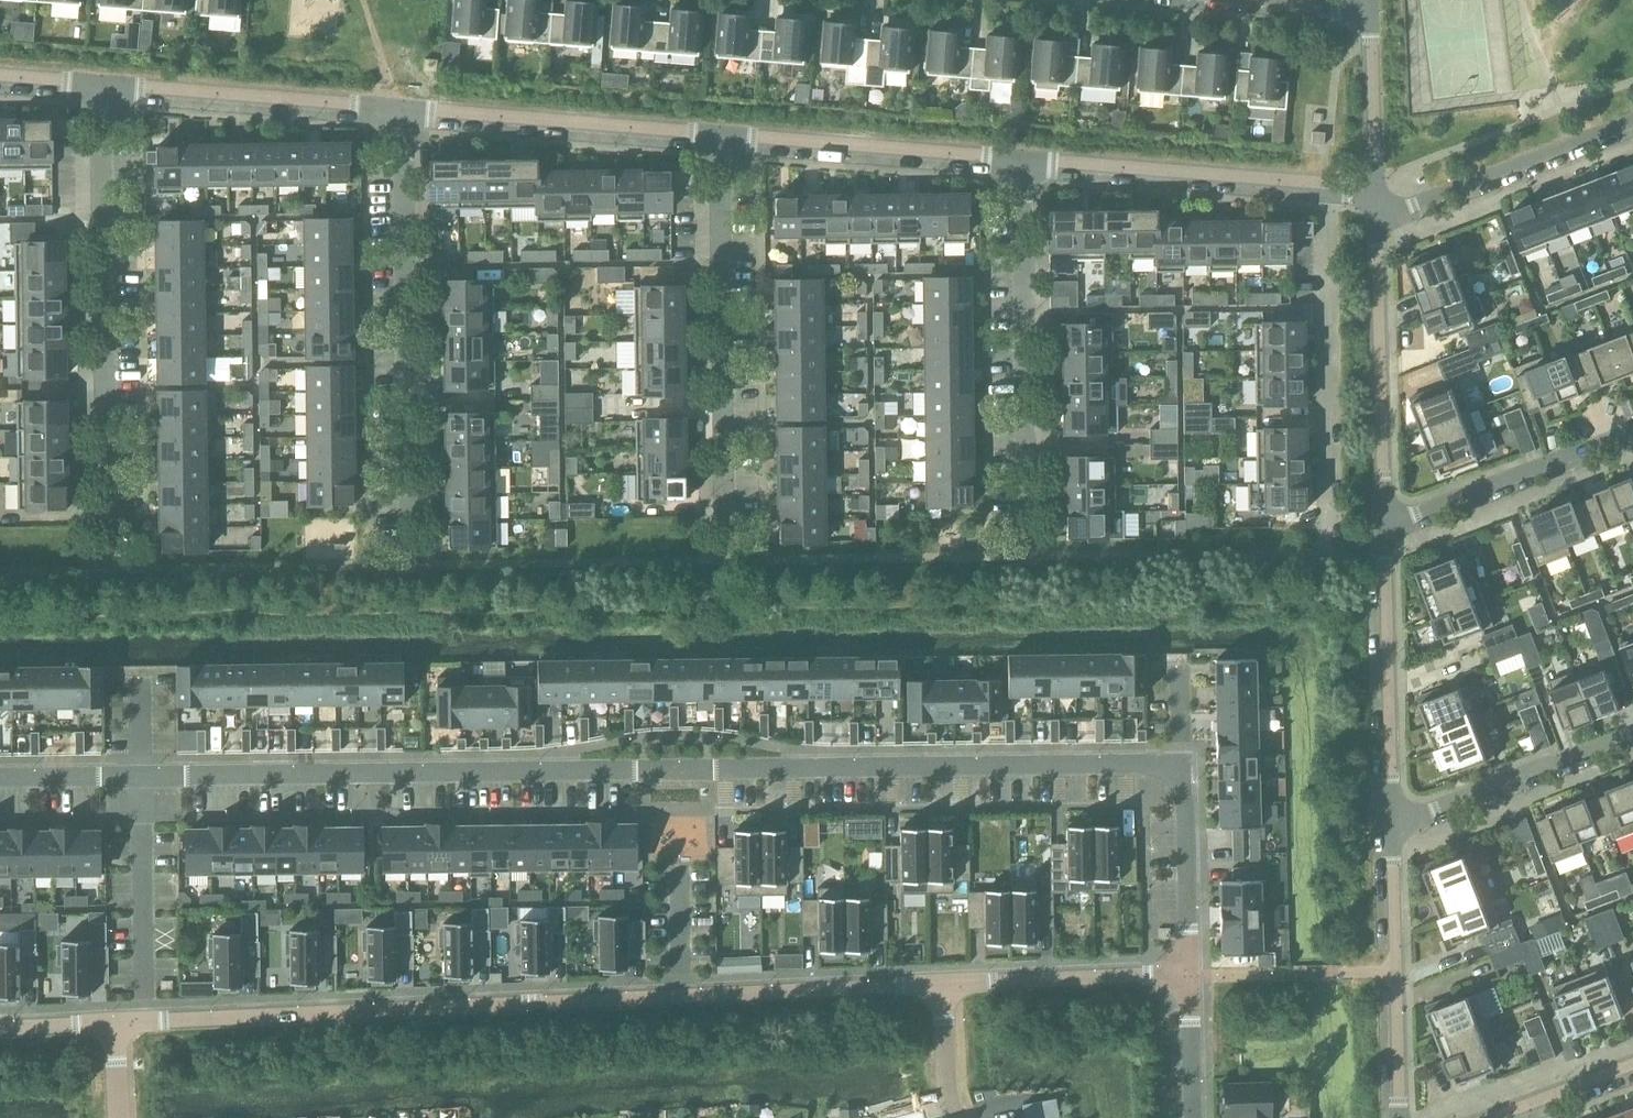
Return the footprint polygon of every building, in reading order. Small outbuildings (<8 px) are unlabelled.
[(142,10),(143,0),(99,0),(98,7),(142,10)] [(187,0),(143,0),(142,10),(186,14),(187,0)] [(240,0),(196,0),(195,15),(238,18),(240,0)] [(499,9),(485,8),(486,0),(456,0),(453,36),(497,39),(499,9)] [(549,44),(552,13),(538,12),(539,0),(509,0),(505,40),(549,44)] [(566,14),(552,13),(549,44),(593,47),(597,3),(567,1),(566,14)] [(654,52),(657,22),(643,21),(644,7),(614,5),(611,49),(654,52)] [(671,23),(657,22),(654,52),(698,56),(702,12),(672,10),(671,23)] [(716,57),(760,61),(762,30),(748,29),(749,16),(720,14),(716,57)] [(776,31),(762,30),(760,61),(804,65),(807,21),(777,18),(776,31)] [(152,21),(143,20),(142,32),(151,33),(152,21)] [(23,40),(33,41),(35,23),(24,22),(23,40)] [(821,66),(865,70),(868,39),(854,38),(855,25),(825,22),(821,66)] [(882,40),(868,39),(865,70),(909,73),(913,29),(883,27),(882,40)] [(970,78),(973,48),(959,46),(960,33),(930,31),(927,75),(970,78)] [(987,49),(973,48),(970,78),(969,89),(989,91),(989,80),(1014,82),(1018,38),(988,36),(987,49)] [(1058,86),(1076,87),(1078,56),(1080,39),(1050,36),(1050,41),(1036,39),(1032,83),(1034,84),(1034,89),(1058,91),(1058,86)] [(205,56),(205,47),(201,42),(193,41),(191,55),(205,56)] [(1119,90),(1123,47),(1093,44),(1092,57),(1078,56),(1076,87),(1119,90)] [(1137,92),(1181,96),(1183,65),(1169,64),(1170,51),(1141,48),(1137,92)] [(1281,60),(1266,58),(1266,54),(1238,52),(1236,69),(1234,100),(1248,101),(1248,106),(1286,109),(1288,81),(1279,81),(1281,60)] [(1225,99),(1228,55),(1199,53),(1198,66),(1183,65),(1181,96),(1225,99)] [(436,72),(438,60),(425,58),(423,71),(436,72)] [(442,59),(441,69),(457,71),(458,60),(442,59)] [(601,86),(614,87),(615,74),(602,73),(601,86)] [(808,94),(809,84),(796,83),(795,93),(808,94)] [(23,121),(24,169),(52,169),(51,137),(75,137),(75,120),(23,121)] [(24,169),(23,121),(0,121),(0,169),(24,169)] [(1325,132),(1312,131),(1311,144),(1324,145),(1325,132)] [(324,144),(300,145),(301,183),(324,182),(324,144)] [(349,144),(324,144),(324,182),(349,182),(349,144)] [(253,145),(228,146),(229,184),(253,183),(253,145)] [(253,183),(277,183),(276,145),(253,145),(253,183)] [(276,145),(277,183),(301,183),(300,145),(276,145)] [(182,184),(181,146),(156,147),(156,151),(156,164),(157,194),(183,194),(183,184),(182,184)] [(183,184),(206,184),(205,146),(181,146),(182,184),(183,184)] [(205,146),(206,184),(229,184),(228,146),(205,146)] [(147,164),(156,164),(156,151),(147,151),(147,164)] [(511,208),(510,159),(484,160),(485,208),(511,208)] [(510,159),(511,208),(536,207),(537,207),(537,173),(538,173),(538,159),(510,159)] [(458,209),(457,160),(430,160),(431,209),(458,209)] [(485,208),(484,160),(457,160),(458,209),(485,208)] [(1623,171),(1632,199),(1632,167),(1623,171)] [(643,171),(616,172),(617,211),(616,211),(616,220),(644,220),(644,211),(643,211),(643,171)] [(643,211),(644,211),(671,210),(670,188),(694,188),(694,171),(643,171),(643,211)] [(1623,171),(1600,180),(1614,217),(1632,209),(1632,199),(1623,171)] [(564,172),(538,173),(537,173),(537,207),(536,207),(537,221),(564,221),(564,172)] [(591,211),(590,211),(590,172),(564,172),(564,221),(591,220),(591,211)] [(590,211),(591,211),(616,211),(617,211),(616,172),(590,172),(590,211)] [(1577,189),(1591,225),(1614,217),(1600,180),(1577,189)] [(1569,234),(1591,225),(1577,189),(1555,197),(1569,234)] [(943,233),(943,195),(919,196),(919,234),(942,233),(943,233)] [(943,233),(942,233),(942,242),(968,242),(968,195),(943,195),(943,233)] [(849,234),(849,244),(871,243),(871,234),(872,234),(871,196),(848,197),(848,234),(849,234)] [(871,234),(871,243),(897,243),(897,234),(896,234),(895,196),(871,196),(872,234),(871,234)] [(896,234),(897,234),(919,234),(919,196),(895,196),(896,234)] [(801,235),(800,197),(775,198),(776,235),(801,235)] [(824,235),(824,197),(800,197),(801,235),(823,235),(824,235)] [(824,235),(823,235),(824,244),(849,244),(849,234),(848,234),(848,197),(824,197),(824,235)] [(1546,243),(1547,242),(1569,234),(1555,197),(1532,206),(1546,243)] [(334,212),(348,212),(348,202),(333,202),(334,212)] [(42,204),(25,205),(25,216),(43,215),(42,204)] [(301,213),(301,204),(286,204),(286,214),(301,213)] [(316,204),(301,204),(301,213),(316,213),(316,204)] [(25,216),(25,205),(7,205),(7,216),(25,216)] [(206,215),(206,205),(191,206),(191,215),(206,215)] [(206,215),(221,214),(221,205),(206,205),(206,215)] [(253,214),(253,205),(238,205),(238,214),(253,214)] [(253,205),(253,214),(268,214),(268,205),(253,205)] [(1547,242),(1546,243),(1532,206),(1509,215),(1524,256),(1549,247),(1547,242)] [(1103,210),(1076,211),(1077,260),(1104,260),(1104,250),(1103,210)] [(1128,250),(1129,250),(1129,210),(1103,210),(1104,250),(1128,250)] [(1129,250),(1128,250),(1128,259),(1155,259),(1156,259),(1156,223),(1157,223),(1157,210),(1129,210),(1129,250)] [(1077,260),(1076,211),(1049,211),(1050,260),(1077,260)] [(977,217),(968,217),(968,232),(977,232),(977,217)] [(306,244),(350,243),(350,219),(306,220),(306,244)] [(257,234),(267,234),(266,220),(261,221),(257,225),(257,234)] [(158,246),(202,245),(201,221),(157,222),(158,246)] [(241,234),(250,234),(250,225),(246,221),(241,221),(241,234)] [(1313,221),(1262,222),(1262,261),(1290,261),(1289,238),(1313,237),(1313,221)] [(15,270),(64,270),(63,242),(36,243),(35,222),(10,222),(10,223),(11,244),(15,244),(15,270)] [(1209,262),(1208,262),(1208,271),(1237,271),(1237,262),(1236,262),(1235,222),(1209,223),(1209,262)] [(1262,222),(1235,222),(1236,262),(1237,262),(1262,261),(1262,222)] [(1182,223),(1157,223),(1156,223),(1156,259),(1155,259),(1155,273),(1184,272),(1184,262),(1183,262),(1182,223)] [(1208,262),(1209,262),(1209,223),(1182,223),(1183,262),(1184,262),(1208,262)] [(1500,243),(1506,259),(1515,256),(1508,240),(1500,243)] [(350,265),(350,243),(306,244),(306,266),(350,265)] [(241,258),(251,258),(250,244),(241,244),(241,258)] [(202,267),(202,245),(158,246),(158,268),(202,267)] [(644,260),(644,249),(626,249),(626,260),(644,260)] [(661,249),(644,249),(644,260),(661,260),(661,249)] [(538,262),(538,250),(521,251),(521,262),(538,262)] [(556,250),(538,250),(538,262),(556,261),(556,250)] [(591,261),(591,250),(573,250),(573,261),(591,261)] [(609,250),(591,250),(591,261),(609,261),(609,250)] [(485,262),(485,251),(468,251),(468,262),(485,262)] [(503,251),(485,251),(485,262),(503,262),(503,251)] [(445,263),(450,263),(450,252),(432,252),(433,263),(445,263)] [(257,267),(267,266),(267,253),(257,253),(257,267)] [(1449,253),(1431,260),(1429,254),(1406,262),(1418,293),(1458,277),(1449,253)] [(1521,273),(1515,256),(1506,259),(1513,276),(1521,273)] [(777,273),(792,273),(792,263),(777,263),(777,273)] [(887,263),(872,264),(872,273),(887,273),(887,263)] [(906,272),(919,272),(919,263),(904,263),(904,272),(906,272)] [(934,263),(919,263),(919,272),(934,272),(934,271),(934,263)] [(825,274),(825,264),(810,265),(810,274),(825,274)] [(825,264),(825,274),(840,273),(840,264),(825,264)] [(872,273),(872,264),(857,264),(857,273),(872,273)] [(351,288),(350,265),(306,266),(306,288),(351,288)] [(267,280),(267,266),(257,267),(258,280),(267,280)] [(1609,272),(1612,280),(1629,274),(1626,266),(1609,272)] [(202,290),(202,267),(158,268),(158,290),(202,290)] [(597,283),(625,282),(625,267),(597,267),(597,283)] [(529,284),(557,283),(557,272),(552,268),(529,268),(529,284)] [(64,296),(64,270),(15,270),(15,297),(64,296)] [(1596,287),(1612,280),(1609,272),(1593,278),(1596,287)] [(242,289),(251,289),(251,275),(241,276),(242,289)] [(1159,277),(1160,290),(1177,289),(1176,275),(1159,277)] [(226,276),(226,290),(242,289),(241,276),(240,276),(226,276)] [(1458,277),(1418,293),(1424,309),(1427,308),(1429,315),(1427,316),(1467,301),(1458,277)] [(925,302),(969,302),(969,278),(925,279),(925,302)] [(873,293),(882,293),(882,279),(877,279),(873,284),(873,293)] [(445,309),(494,308),(493,280),(445,281),(445,309)] [(777,304),(821,304),(820,280),(776,281),(777,304)] [(856,293),(866,293),(866,284),(862,280),(856,280),(856,293)] [(1564,289),(1567,298),(1584,291),(1581,283),(1564,289)] [(634,314),(682,314),(682,286),(634,287),(634,314)] [(351,310),(351,288),(306,288),(307,311),(351,310)] [(251,303),(251,289),(242,289),(242,303),(251,303)] [(1551,304),(1567,298),(1564,289),(1547,296),(1551,304)] [(203,312),(202,290),(158,290),(158,313),(203,312)] [(1608,290),(1592,297),(1595,305),(1612,299),(1608,290)] [(1245,304),(1263,304),(1262,293),(1245,293),(1245,304)] [(1262,293),(1263,304),(1280,304),(1280,293),(1262,293)] [(1139,306),(1157,306),(1157,294),(1139,295),(1139,306)] [(1157,294),(1157,306),(1175,305),(1174,294),(1157,294)] [(1192,305),(1210,305),(1210,294),(1192,294),(1192,305)] [(1210,294),(1210,305),(1227,305),(1227,294),(1210,294)] [(1087,307),(1104,306),(1104,295),(1086,295),(1087,307)] [(1104,295),(1104,306),(1122,306),(1122,295),(1104,295)] [(16,323),(64,322),(64,296),(15,297),(16,323)] [(1051,307),(1069,307),(1069,296),(1051,296),(1051,307)] [(1595,305),(1592,297),(1575,303),(1578,311),(1595,305)] [(258,311),(268,311),(267,298),(258,298),(258,311)] [(1468,302),(1467,301),(1427,316),(1433,332),(1435,331),(1439,340),(1477,325),(1476,323),(1484,320),(1476,299),(1468,302)] [(969,324),(969,302),(925,302),(925,325),(969,324)] [(821,326),(821,304),(777,304),(777,327),(821,326)] [(547,325),(558,325),(557,307),(546,308),(547,325)] [(485,334),(485,335),(494,335),(494,308),(445,309),(446,335),(485,334)] [(351,333),(351,310),(307,311),(307,333),(351,333)] [(268,325),(268,311),(258,311),(258,325),(268,325)] [(1182,327),(1210,327),(1210,311),(1186,312),(1182,316),(1182,327)] [(203,335),(203,312),(158,313),(159,335),(203,335)] [(857,326),(866,325),(866,312),(857,312),(857,326)] [(873,325),(883,325),(883,312),(873,312),(873,325)] [(1148,328),(1176,327),(1176,316),(1171,312),(1148,312),(1148,328)] [(1075,313),(1076,325),(1064,325),(1064,353),(1103,352),(1103,353),(1113,353),(1112,313),(1075,313)] [(1534,328),(1551,322),(1548,313),(1531,320),(1534,328)] [(683,340),(682,314),(634,314),(634,341),(683,340)] [(564,333),(575,333),(575,316),(564,316),(564,333)] [(1583,332),(1577,319),(1564,325),(1570,338),(1583,332)] [(242,320),(242,334),(252,334),(252,320),(242,320)] [(1534,328),(1531,320),(1514,326),(1518,335),(1534,328)] [(65,349),(64,322),(16,323),(16,350),(65,349)] [(1255,351),(1303,350),(1303,323),(1255,323),(1255,351)] [(970,347),(969,324),(925,325),(926,347),(970,347)] [(867,339),(866,325),(857,326),(857,339),(867,339)] [(883,339),(883,325),(873,325),(873,339),(883,339)] [(1473,348),(1501,337),(1497,325),(1468,336),(1473,348)] [(821,349),(821,326),(777,327),(777,349),(821,349)] [(352,356),(351,333),(307,333),(307,357),(352,356)] [(1609,342),(1623,379),(1632,375),(1632,333),(1609,342)] [(252,334),(242,334),(229,334),(229,348),(242,348),(252,348),(252,334)] [(485,334),(446,335),(446,361),(485,361),(485,360),(494,360),(494,335),(485,335),(485,334)] [(547,352),(558,351),(558,334),(547,334),(547,352)] [(203,357),(203,335),(159,335),(159,358),(203,357)] [(1506,351),(1501,337),(1473,348),(1438,362),(1446,382),(1482,369),(1478,361),(1506,351)] [(634,341),(635,367),(683,367),(683,340),(634,341)] [(564,360),(576,360),(575,342),(564,342),(564,360)] [(1579,353),(1591,388),(1603,383),(1604,386),(1623,379),(1609,342),(1579,353)] [(263,357),(268,357),(268,344),(259,344),(259,353),(263,357)] [(970,369),(970,347),(926,347),(926,370),(970,369)] [(17,377),(65,376),(65,349),(16,350),(17,377)] [(822,371),(821,349),(777,349),(778,372),(822,371)] [(1304,377),(1303,350),(1255,351),(1255,377),(1304,377)] [(1104,378),(1103,353),(1103,352),(1064,353),(1065,379),(1104,379),(1104,378)] [(1183,369),(1193,369),(1193,352),(1183,352),(1183,369)] [(1548,365),(1562,402),(1581,394),(1580,392),(1591,388),(1579,353),(1549,364),(1548,365)] [(1548,365),(1549,364),(1546,356),(1514,368),(1529,411),(1542,406),(1543,409),(1562,402),(1548,365)] [(204,381),(203,357),(159,358),(159,381),(204,381)] [(858,371),(867,370),(867,357),(857,357),(858,371)] [(874,370),(883,370),(883,357),(874,357),(874,370)] [(485,361),(446,361),(446,389),(495,388),(495,360),(494,360),(485,360),(485,361)] [(1166,360),(1166,378),(1176,378),(1176,360),(1166,360)] [(252,366),(243,367),(243,363),(229,363),(230,377),(243,377),(243,380),(248,380),(252,376),(252,366)] [(308,391),(352,390),(352,367),(308,367),(308,391)] [(683,367),(635,367),(635,395),(684,394),(683,367)] [(259,382),(269,382),(269,368),(263,368),(259,372),(259,382)] [(970,369),(926,370),(926,392),(970,391),(970,369)] [(867,384),(867,370),(858,371),(858,384),(867,384)] [(884,384),(883,370),(874,370),(874,384),(884,384)] [(822,393),(822,371),(778,372),(778,394),(822,393)] [(1304,404),(1304,377),(1255,377),(1256,405),(1304,404)] [(1113,378),(1104,378),(1104,379),(1065,379),(1065,406),(1104,405),(1104,406),(1113,406),(1113,378)] [(1176,378),(1166,378),(1167,395),(1177,395),(1176,378)] [(531,385),(531,400),(559,400),(558,385),(531,385)] [(1410,398),(1422,429),(1470,410),(1461,386),(1435,396),(1432,390),(1410,398)] [(352,413),(352,390),(308,391),(308,413),(352,413)] [(160,415),(204,415),(204,391),(160,392),(160,415)] [(243,404),(253,404),(252,395),(248,391),(243,391),(243,404)] [(971,414),(970,391),(926,392),(927,414),(971,414)] [(565,408),(593,408),(593,393),(565,393),(565,408)] [(822,393),(778,394),(778,418),(822,417),(822,393)] [(260,414),(269,414),(269,400),(259,400),(260,414)] [(559,400),(531,400),(531,415),(559,415),(559,400)] [(26,429),(66,429),(65,401),(17,402),(17,430),(26,430),(26,429)] [(874,415),(884,415),(884,401),(874,402),(874,415)] [(863,417),(868,412),(868,403),(858,403),(858,417),(863,417)] [(1184,418),(1211,418),(1211,403),(1183,403),(1184,418)] [(1104,405),(1065,406),(1065,433),(1104,433),(1104,406),(1104,405)] [(593,423),(593,408),(565,408),(565,423),(593,423)] [(1508,423),(1525,417),(1521,408),(1505,414),(1508,423)] [(1479,434),(1470,410),(1422,429),(1431,452),(1479,434)] [(353,435),(352,413),(308,413),(309,436),(353,435)] [(486,440),(486,441),(496,441),(495,413),(447,414),(447,441),(486,440)] [(269,427),(269,414),(260,414),(260,427),(269,427)] [(971,436),(971,414),(927,414),(927,437),(971,436)] [(204,437),(204,415),(160,415),(160,438),(204,437)] [(884,429),(884,415),(874,415),(875,429),(884,429)] [(1537,449),(1525,417),(1508,423),(1511,431),(1513,430),(1523,455),(1537,449)] [(1212,433),(1211,418),(1184,418),(1184,433),(1212,433)] [(636,447),(684,446),(684,419),(635,420),(636,447)] [(244,437),(253,437),(253,423),(243,423),(244,437)] [(859,441),(868,441),(868,431),(864,427),(858,427),(859,441)] [(779,452),(823,451),(822,428),(778,428),(779,452)] [(66,455),(66,429),(26,429),(26,430),(27,454),(27,455),(66,455)] [(1149,429),(1150,444),(1177,444),(1177,429),(1149,429)] [(1256,457),(1305,456),(1304,429),(1256,429),(1256,457)] [(1489,458),(1479,434),(1431,452),(1437,468),(1439,467),(1443,476),(1489,458)] [(353,458),(353,435),(309,436),(309,458),(353,458)] [(971,459),(971,436),(927,437),(927,459),(971,459)] [(205,460),(204,437),(160,438),(160,460),(205,460)] [(253,450),(253,437),(244,437),(244,450),(253,450)] [(486,440),(447,441),(448,467),(487,467),(496,467),(496,441),(486,441),(486,440)] [(1177,444),(1150,444),(1150,459),(1178,459),(1177,444)] [(260,459),(270,459),(270,445),(260,445),(260,459)] [(685,473),(684,446),(636,447),(636,473),(685,473)] [(875,460),(885,460),(885,446),(875,447),(875,460)] [(548,466),(559,466),(559,448),(548,448),(548,466)] [(823,473),(823,451),(779,452),(779,474),(823,473)] [(66,481),(66,455),(27,455),(27,454),(18,455),(18,482),(66,481)] [(1305,456),(1256,457),(1257,483),(1305,483),(1305,456)] [(566,474),(577,474),(577,457),(566,457),(566,474)] [(1066,485),(1114,485),(1114,457),(1066,458),(1066,485)] [(353,480),(353,458),(309,458),(309,481),(353,480)] [(270,472),(270,459),(260,459),(260,472),(270,472)] [(859,473),(869,473),(868,459),(859,460),(859,473)] [(972,481),(971,459),(927,459),(928,482),(972,481)] [(205,482),(205,460),(160,460),(161,483),(205,482)] [(885,474),(885,460),(875,460),(875,474),(885,474)] [(560,483),(559,466),(548,466),(549,484),(560,483)] [(487,493),(487,492),(496,492),(496,467),(487,467),(448,467),(448,494),(487,493)] [(1185,484),(1195,484),(1194,467),(1184,467),(1185,484)] [(244,482),(254,481),(254,468),(244,468),(244,482)] [(685,500),(685,473),(636,473),(637,501),(685,500)] [(823,496),(823,473),(779,474),(779,497),(823,496)] [(869,473),(859,473),(859,487),(869,487),(869,473)] [(1632,521),(1632,479),(1615,486),(1629,523),(1632,521)] [(354,504),(353,480),(309,481),(310,504),(354,504)] [(67,509),(66,481),(18,482),(18,510),(67,509)] [(254,495),(254,481),(244,482),(244,495),(254,495)] [(972,505),(972,481),(928,482),(928,505),(972,505)] [(205,505),(205,482),(161,483),(161,505),(205,505)] [(1306,510),(1305,483),(1257,483),(1248,484),(1248,511),(1306,510)] [(1066,485),(1066,512),(1115,511),(1114,485),(1066,485)] [(1596,496),(1585,500),(1598,535),(1629,523),(1615,486),(1596,494),(1596,496)] [(487,493),(448,494),(448,520),(497,520),(496,492),(487,492),(487,493)] [(1168,510),(1178,510),(1178,493),(1168,493),(1168,510)] [(859,496),(859,500),(860,509),(869,509),(869,495),(859,496)] [(824,518),(823,496),(779,497),(780,519),(824,518)] [(1573,502),(1554,510),(1568,546),(1569,546),(1598,535),(1585,500),(1574,505),(1573,502)] [(549,519),(560,519),(560,501),(549,501),(549,519)] [(261,517),(270,517),(270,503),(261,503),(261,517)] [(567,518),(594,518),(594,503),(567,503),(567,518)] [(245,518),(254,518),(254,504),(245,504),(245,518)] [(206,527),(205,505),(161,505),(161,528),(206,527)] [(876,518),(886,518),(885,505),(876,505),(876,518)] [(1569,546),(1568,546),(1554,510),(1535,517),(1536,519),(1523,524),(1540,566),(1572,554),(1569,546)] [(1115,511),(1066,512),(1067,539),(1115,538),(1115,511)] [(1185,513),(1185,520),(1185,528),(1213,528),(1213,513),(1185,513)] [(824,542),(824,518),(780,519),(780,543),(824,542)] [(497,520),(448,520),(449,548),(497,547),(497,520)] [(1185,538),(1185,520),(1175,520),(1175,538),(1185,538)] [(206,551),(206,527),(161,528),(162,551),(206,551)] [(866,541),(875,541),(875,527),(866,527),(866,541)] [(556,546),(567,546),(567,529),(556,529),(556,546)] [(251,549),(261,549),(260,536),(251,536),(251,549)] [(1513,545),(1519,562),(1527,559),(1521,542),(1513,545)] [(1466,582),(1467,583),(1475,580),(1465,555),(1470,553),(1466,543),(1453,548),(1457,558),(1439,565),(1437,558),(1414,567),(1426,597),(1463,583),(1466,582)] [(1534,576),(1527,559),(1519,562),(1525,579),(1534,576)] [(1467,583),(1466,582),(1463,583),(1426,597),(1432,613),(1434,612),(1437,619),(1435,620),(1435,621),(1472,607),(1475,606),(1475,605),(1485,601),(1476,577),(1474,578),(1475,580),(1467,583)] [(1603,588),(1586,595),(1590,603),(1606,597),(1603,588)] [(1590,603),(1586,595),(1570,601),(1573,610),(1590,603)] [(1632,604),(1629,596),(1613,602),(1616,610),(1632,604)] [(1472,607),(1435,621),(1441,637),(1443,636),(1447,645),(1495,626),(1485,601),(1475,605),(1475,606),(1472,607)] [(1593,610),(1584,613),(1597,649),(1611,644),(1599,612),(1593,610)] [(1507,643),(1518,639),(1513,626),(1484,637),(1489,650),(1507,643)] [(1518,639),(1523,652),(1529,668),(1542,663),(1531,634),(1518,639)] [(1494,663),(1523,652),(1518,639),(1507,643),(1489,650),(1494,663)] [(1620,644),(1632,677),(1632,639),(1620,644)] [(1121,654),(1122,695),(1145,694),(1144,653),(1121,654)] [(1030,655),(1031,696),(1054,695),(1053,654),(1030,655)] [(1054,695),(1076,695),(1076,654),(1053,654),(1054,695)] [(1076,654),(1076,695),(1099,695),(1099,654),(1076,654)] [(1099,695),(1122,695),(1121,654),(1099,654),(1099,695)] [(1008,696),(1031,696),(1030,655),(1007,655),(1008,696)] [(854,698),(876,697),(876,656),(853,657),(854,698)] [(876,656),(876,697),(899,697),(899,656),(876,656)] [(786,699),(809,698),(808,657),(786,658),(786,699)] [(809,698),(831,698),(831,657),(808,657),(809,698)] [(831,698),(854,698),(853,657),(831,657),(831,698)] [(696,700),(718,699),(718,658),(695,659),(696,700)] [(718,699),(741,699),(740,658),(718,658),(718,699)] [(741,699),(764,699),(763,658),(740,658),(741,699)] [(764,699),(786,699),(786,658),(763,658),(764,699)] [(1215,660),(1216,685),(1255,684),(1254,658),(1215,660)] [(628,700),(651,700),(650,659),(628,660),(628,700)] [(651,700),(673,700),(673,659),(650,659),(651,700)] [(673,700),(696,700),(695,659),(673,659),(673,700)] [(538,701),(560,701),(560,660),(537,661),(538,701)] [(560,701),(583,701),(582,660),(560,660),(560,701)] [(583,701),(605,701),(605,660),(582,660),(583,701)] [(605,701),(628,700),(628,660),(605,660),(605,701)] [(380,704),(404,703),(403,662),(380,663),(380,704)] [(1602,662),(1576,672),(1594,720),(1595,720),(1594,717),(1601,715),(1602,717),(1621,710),(1614,691),(1626,687),(1618,664),(1605,669),(1602,662)] [(313,663),(290,664),(291,705),(313,704),(313,663)] [(313,663),(313,704),(336,704),(335,663),(313,663)] [(358,663),(335,663),(336,704),(358,704),(358,663)] [(358,663),(358,704),(380,704),(380,663),(358,663)] [(200,665),(201,706),(223,705),(223,664),(200,665)] [(223,664),(223,705),(246,705),(245,664),(223,664)] [(268,664),(245,664),(246,705),(268,705),(268,664)] [(268,664),(268,705),(291,705),(290,664),(268,664)] [(177,665),(177,706),(201,706),(200,665),(177,665)] [(57,708),(56,666),(34,667),(35,708),(57,708)] [(79,666),(56,666),(57,708),(79,707),(79,666)] [(79,666),(79,707),(103,707),(102,666),(79,666)] [(0,667),(0,708),(12,708),(12,667),(0,667)] [(34,667),(12,667),(12,708),(35,708),(34,667)] [(408,678),(418,678),(418,667),(407,667),(408,678)] [(932,671),(907,671),(908,721),(931,721),(930,680),(932,680),(932,671)] [(1576,727),(1594,720),(1576,672),(1549,682),(1567,728),(1575,724),(1576,727)] [(483,685),(483,726),(506,726),(505,685),(507,685),(506,676),(482,677),(482,685),(483,685)] [(462,677),(437,677),(438,727),(462,727),(462,686),(462,677)] [(954,721),(977,720),(976,679),(953,680),(954,721)] [(976,679),(977,720),(1000,720),(999,679),(976,679)] [(931,721),(954,721),(953,680),(932,680),(930,680),(931,721)] [(1199,682),(1179,682),(1179,707),(1200,706),(1199,682)] [(1255,684),(1216,685),(1216,708),(1256,707),(1255,684)] [(462,686),(462,727),(483,726),(483,685),(482,685),(462,686)] [(505,685),(506,726),(529,726),(529,685),(507,685),(505,685)] [(1418,698),(1426,720),(1475,702),(1469,686),(1442,696),(1440,689),(1418,698)] [(1475,702),(1426,720),(1435,744),(1462,734),(1484,725),(1475,702)] [(1529,727),(1542,722),(1536,705),(1519,711),(1526,728),(1529,727)] [(669,706),(669,717),(678,717),(678,706),(669,706)] [(723,707),(714,707),(714,719),(723,719),(723,707)] [(1256,731),(1256,707),(1216,708),(1217,731),(1216,731),(1216,732),(1256,731)] [(624,709),(624,721),(633,720),(633,709),(624,709)] [(768,714),(759,714),(759,725),(768,725),(768,714)] [(588,717),(580,717),(580,729),(589,729),(588,717)] [(678,717),(669,717),(669,729),(678,729),(678,717)] [(723,719),(714,719),(714,730),(723,731),(723,719)] [(1059,719),(1050,719),(1050,731),(1059,731),(1059,719)] [(1104,719),(1095,719),(1095,730),(1104,730),(1104,719)] [(633,720),(624,721),(625,733),(634,732),(633,720)] [(813,720),(804,720),(804,732),(813,732),(813,720)] [(1005,720),(1005,731),(1014,731),(1014,720),(1005,720)] [(894,721),(894,733),(903,733),(903,721),(894,721)] [(849,722),(849,733),(858,733),(858,722),(849,722)] [(1542,722),(1529,727),(1538,751),(1552,746),(1542,722)] [(535,736),(544,736),(544,724),(535,724),(535,736)] [(768,738),(768,725),(759,725),(759,737),(768,738)] [(1496,758),(1484,725),(1462,734),(1435,744),(1438,743),(1441,750),(1438,751),(1444,768),(1447,767),(1450,776),(1496,758)] [(385,739),(385,727),(376,728),(376,739),(385,739)] [(340,728),(331,728),(331,740),(340,740),(340,728)] [(1082,748),(1082,728),(1067,728),(1067,748),(1082,748)] [(242,729),(242,741),(251,741),(250,729),(242,729)] [(295,729),(287,729),(287,740),(296,740),(295,729)] [(589,729),(580,729),(580,742),(589,740),(589,729)] [(1146,741),(1145,729),(1137,730),(1137,741),(1146,741)] [(197,730),(197,741),(206,741),(206,730),(197,730)] [(1104,742),(1104,730),(1095,730),(1095,742),(1104,742)] [(84,731),(75,731),(75,743),(84,743),(84,731)] [(1005,731),(1005,743),(1014,743),(1014,731),(1005,731)] [(1059,742),(1059,731),(1050,731),(1050,742),(1059,742)] [(1256,731),(1216,732),(1216,756),(1262,755),(1262,754),(1257,754),(1256,731)] [(39,732),(30,732),(30,743),(39,743),(39,732)] [(813,744),(813,732),(804,732),(804,744),(813,744)] [(936,732),(927,732),(927,744),(936,744),(936,732)] [(981,732),(972,732),(972,743),(981,743),(981,732)] [(858,733),(849,733),(849,745),(858,745),(858,733)] [(903,733),(894,733),(894,744),(903,744),(903,733)] [(405,736),(405,747),(418,747),(418,736),(405,736)] [(535,736),(535,748),(544,747),(544,736),(535,736)] [(510,738),(502,737),(502,749),(511,749),(510,738)] [(466,738),(457,738),(457,750),(466,750),(466,738)] [(488,738),(479,738),(479,749),(488,749),(488,738)] [(385,739),(376,739),(377,751),(385,750),(385,739)] [(296,740),(287,740),(287,752),(296,752),(296,740)] [(340,740),(331,740),(332,751),(341,751),(340,740)] [(206,741),(197,741),(197,753),(206,753),(206,741)] [(251,741),(242,741),(242,752),(251,752),(251,741)] [(39,743),(30,743),(31,755),(40,755),(39,743)] [(84,743),(75,743),(75,754),(84,754),(84,743)] [(1218,779),(1263,778),(1262,755),(1216,756),(1216,757),(1218,757),(1218,779)] [(1219,803),(1263,802),(1263,801),(1258,801),(1258,779),(1263,779),(1263,778),(1218,779),(1219,803)] [(1628,784),(1609,791),(1610,793),(1598,798),(1612,832),(1611,832),(1614,840),(1632,833),(1632,797),(1628,784)] [(1612,832),(1598,798),(1588,802),(1587,799),(1567,807),(1581,844),(1582,843),(1611,832),(1612,832)] [(1219,803),(1220,828),(1232,828),(1242,828),(1249,827),(1259,827),(1264,827),(1263,802),(1219,803)] [(1537,821),(1553,863),(1585,851),(1582,843),(1581,844),(1567,807),(1548,814),(1549,817),(1537,821)] [(881,837),(881,819),(866,819),(866,838),(881,837)] [(587,823),(587,825),(588,825),(589,867),(588,867),(588,875),(612,875),(612,867),(611,867),(611,825),(612,825),(612,823),(587,823)] [(1051,851),(1052,891),(1093,891),(1092,826),(1089,826),(1089,823),(1070,823),(1071,826),(1066,827),(1066,851),(1051,851)] [(427,827),(428,869),(450,869),(450,827),(451,827),(451,824),(426,825),(426,827),(427,827)] [(569,826),(569,868),(588,867),(589,867),(588,825),(587,825),(569,826)] [(612,825),(611,825),(611,867),(612,867),(635,867),(634,825),(612,825)] [(901,893),(927,893),(925,828),(923,828),(923,825),(904,825),(904,829),(900,829),(900,853),(885,853),(885,880),(901,880),(901,893)] [(930,828),(925,828),(927,893),(953,893),(953,880),(968,879),(968,852),(953,852),(952,828),(948,828),(948,825),(929,825),(930,828)] [(318,829),(319,829),(319,826),(294,826),(294,829),(295,829),(296,871),(318,871),(318,829)] [(510,868),(530,868),(529,826),(509,827),(510,868)] [(530,868),(549,868),(549,826),(529,826),(530,868)] [(549,868),(569,868),(569,826),(549,826),(549,868)] [(1092,826),(1093,891),(1119,890),(1119,883),(1135,882),(1134,844),(1119,844),(1119,826),(1092,826)] [(233,830),(234,830),(234,827),(210,827),(210,830),(211,830),(211,872),(234,872),(233,830)] [(276,829),(277,829),(276,827),(252,827),(252,830),(253,830),(254,871),(276,871),(276,829)] [(406,828),(406,870),(428,869),(427,827),(426,827),(406,828)] [(469,869),(470,869),(470,827),(451,827),(450,827),(450,869),(469,869)] [(470,869),(469,869),(469,877),(491,876),(491,869),(490,869),(489,827),(470,827),(470,869)] [(491,869),(510,868),(509,827),(489,827),(490,869),(491,869)] [(760,895),(760,830),(756,830),(756,827),(738,827),(738,831),(733,831),(734,855),(718,855),(719,882),(734,882),(734,895),(760,895)] [(760,830),(760,895),(787,895),(787,882),(802,881),(802,854),(786,854),(786,830),(781,830),(781,827),(763,827),(763,830),(760,830)] [(1259,827),(1249,827),(1249,839),(1259,838),(1259,827)] [(361,828),(338,829),(338,871),(362,870),(361,828)] [(384,828),(385,870),(406,870),(406,828),(384,828)] [(1241,839),(1243,839),(1242,828),(1232,828),(1232,839),(1241,839)] [(52,829),(52,832),(53,832),(53,874),(76,874),(75,832),(76,832),(76,829),(52,829)] [(276,871),(296,871),(295,829),(294,829),(277,829),(276,829),(276,871)] [(318,871),(338,871),(338,829),(319,829),(318,829),(318,871)] [(10,830),(10,833),(11,833),(11,874),(34,874),(33,832),(34,832),(34,830),(10,830)] [(188,872),(211,872),(211,830),(210,830),(187,830),(188,872)] [(234,872),(254,871),(253,830),(252,830),(234,830),(233,830),(234,872)] [(34,832),(33,832),(34,874),(53,874),(53,832),(52,832),(34,832)] [(75,832),(76,874),(99,873),(99,832),(76,832),(75,832)] [(11,874),(11,833),(10,833),(0,833),(0,875),(11,874)] [(1249,839),(1249,850),(1260,849),(1259,838),(1249,839)] [(1243,850),(1243,839),(1241,839),(1232,839),(1233,850),(1243,850)] [(1526,843),(1532,859),(1541,856),(1535,840),(1526,843)] [(1260,849),(1249,850),(1250,861),(1260,860),(1260,849)] [(1243,850),(1233,850),(1233,861),(1243,861),(1243,850)] [(1461,886),(1482,878),(1473,854),(1447,864),(1444,858),(1422,866),(1434,897),(1461,886)] [(1547,873),(1541,856),(1532,859),(1539,876),(1547,873)] [(1250,867),(1251,880),(1259,880),(1258,866),(1250,867)] [(1232,867),(1232,881),(1242,881),(1242,867),(1232,867)] [(1251,880),(1250,867),(1242,867),(1242,881),(1251,880)] [(1491,902),(1482,878),(1461,886),(1434,897),(1440,913),(1442,912),(1445,919),(1442,920),(1443,921),(1470,910),(1491,902)] [(1009,879),(1009,890),(1010,890),(1012,944),(1014,944),(1014,947),(1033,947),(1033,944),(1037,944),(1037,919),(1052,919),(1052,891),(1051,891),(1051,892),(1036,892),(1036,879),(1009,879)] [(1220,906),(1265,905),(1265,880),(1259,880),(1251,880),(1242,881),(1232,881),(1220,881),(1221,905),(1220,905),(1220,906)] [(841,952),(844,952),(844,898),(845,898),(845,887),(843,887),(817,888),(817,901),(802,901),(803,928),(818,928),(818,952),(823,952),(823,955),(841,955),(841,952)] [(623,889),(612,890),(612,899),(624,899),(623,889)] [(569,890),(557,890),(557,899),(569,899),(569,890)] [(581,890),(569,890),(569,899),(581,899),(581,890)] [(612,890),(600,890),(600,899),(612,899),(612,890)] [(1010,890),(1009,890),(984,890),(984,893),(968,893),(969,920),(984,920),(984,944),(989,944),(989,948),(1007,947),(1007,944),(1012,944),(1010,890)] [(1605,905),(1621,898),(1618,890),(1601,896),(1605,905)] [(193,898),(191,898),(185,891),(179,891),(179,904),(193,903),(193,898)] [(530,891),(518,891),(518,900),(530,900),(530,891)] [(542,891),(530,891),(530,900),(542,900),(542,891)] [(408,892),(397,892),(397,901),(409,901),(408,892)] [(420,892),(408,892),(409,901),(420,901),(420,892)] [(451,892),(439,892),(439,901),(451,901),(451,892)] [(462,892),(451,892),(451,901),(463,901),(462,892)] [(296,894),(296,903),(308,902),(308,893),(296,894)] [(327,902),(338,902),(338,893),(327,893),(327,902)] [(338,893),(338,902),(350,902),(350,893),(338,893)] [(200,904),(212,904),(212,894),(200,895),(200,903),(200,904)] [(224,904),(224,903),(224,894),(212,894),(212,904),(224,904)] [(285,903),(296,903),(296,894),(284,894),(285,903)] [(76,905),(76,896),(64,896),(64,905),(76,905)] [(76,896),(76,905),(88,905),(88,896),(76,896)] [(1585,902),(1588,911),(1605,905),(1601,896),(1585,902)] [(844,898),(844,952),(848,952),(848,955),(866,955),(866,951),(871,951),(870,932),(886,932),(885,905),(870,905),(870,897),(845,898),(844,898)] [(479,907),(490,907),(490,898),(479,898),(479,907)] [(502,898),(490,898),(490,907),(502,907),(502,898)] [(242,910),(254,909),(254,900),(242,901),(242,910)] [(266,900),(254,900),(254,909),(266,909),(266,900)] [(1512,922),(1500,927),(1491,902),(1470,910),(1443,921),(1449,936),(1451,935),(1454,944),(1483,933),(1487,943),(1516,932),(1512,922)] [(34,903),(22,904),(22,913),(34,912),(34,903)] [(34,903),(34,912),(46,912),(46,903),(34,903)] [(1220,906),(1220,930),(1266,929),(1265,905),(1220,906)] [(520,925),(517,925),(517,943),(520,943),(521,973),(526,973),(526,977),(545,976),(545,973),(551,973),(550,954),(566,954),(565,906),(548,906),(548,919),(520,919),(520,925)] [(586,906),(566,906),(567,919),(587,919),(586,906)] [(443,928),(440,928),(441,946),(444,946),(444,977),(450,977),(450,980),(468,980),(468,977),(474,977),(474,957),(489,957),(488,908),(471,908),(471,922),(443,923),(443,928)] [(488,908),(489,928),(506,928),(506,908),(488,908)] [(344,909),(335,909),(335,922),(344,922),(344,909)] [(1600,915),(1611,943),(1624,938),(1613,910),(1600,915)] [(366,932),(363,932),(364,950),(367,950),(367,981),(373,980),(373,984),(391,984),(391,980),(397,980),(397,961),(412,961),(412,911),(394,911),(394,926),(366,926),(366,932)] [(90,922),(107,922),(106,918),(106,912),(88,912),(88,922),(90,922)] [(259,968),(258,912),(240,912),(241,933),(213,933),(213,939),(210,939),(210,957),(213,957),(213,988),(219,987),(219,991),(238,991),(238,987),(243,987),(243,968),(259,968)] [(16,1001),(16,997),(21,997),(21,978),(37,978),(36,913),(0,913),(0,930),(19,930),(19,943),(0,943),(0,1001),(16,1001)] [(644,950),(643,922),(628,922),(628,915),(620,915),(605,916),(605,915),(598,915),(598,921),(595,921),(595,939),(598,939),(598,954),(598,955),(598,963),(598,964),(598,970),(604,970),(604,973),(623,973),(623,969),(628,969),(628,950),(644,950)] [(1611,943),(1600,915),(1587,920),(1598,948),(1611,943)] [(1536,939),(1548,934),(1543,921),(1531,926),(1536,939)] [(89,940),(61,940),(61,946),(58,946),(58,964),(62,964),(62,995),(68,994),(68,998),(86,998),(86,994),(92,994),(92,975),(107,975),(107,947),(107,922),(89,922),(89,940)] [(335,964),(335,936),(320,937),(320,929),(312,930),(297,930),(290,930),(290,935),(287,935),(287,953),(290,953),(290,968),(290,969),(290,977),(290,978),(290,984),(296,984),(296,987),(315,987),(315,984),(320,984),(320,964),(335,964)] [(1266,929),(1220,930),(1220,931),(1222,931),(1222,955),(1267,954),(1266,929)] [(1492,956),(1521,945),(1516,932),(1487,943),(1492,956)] [(1521,945),(1526,958),(1532,974),(1545,969),(1534,940),(1521,945)] [(1497,969),(1526,958),(1521,945),(1492,956),(1497,969)] [(1271,955),(1257,955),(1258,966),(1271,966),(1271,955)] [(745,957),(746,971),(761,971),(761,956),(745,957)] [(1606,968),(1579,978),(1590,1007),(1597,1026),(1598,1026),(1598,1023),(1604,1021),(1605,1023),(1624,1016),(1606,968)] [(501,973),(490,973),(490,982),(501,982),(501,973)] [(1590,1007),(1579,978),(1552,988),(1570,1034),(1578,1031),(1579,1033),(1597,1026),(1590,1007)] [(1457,1030),(1486,1019),(1476,995),(1450,1005),(1448,998),(1425,1007),(1437,1038),(1457,1030)] [(1527,1030),(1544,1024),(1541,1015),(1524,1022),(1527,1030)] [(1495,1043),(1486,1019),(1457,1030),(1437,1038),(1443,1053),(1446,1052),(1448,1059),(1446,1060),(1446,1061),(1466,1054),(1495,1043)] [(1544,1024),(1527,1030),(1530,1038),(1547,1032),(1544,1024)] [(1504,1067),(1495,1043),(1466,1054),(1446,1061),(1452,1077),(1455,1076),(1458,1084),(1504,1067)] [(1224,1117),(1237,1117),(1241,1117),(1269,1117),(1271,1117),(1270,1084),(1223,1085),(1224,1117)] [(1040,1101),(1022,1105),(1025,1117),(1043,1117),(1040,1101)] [(922,1109),(920,1110),(921,1111),(897,1117),(925,1117),(922,1109)] [(1621,1117),(1632,1117),(1632,1109),(1620,1114),(1621,1117)]
